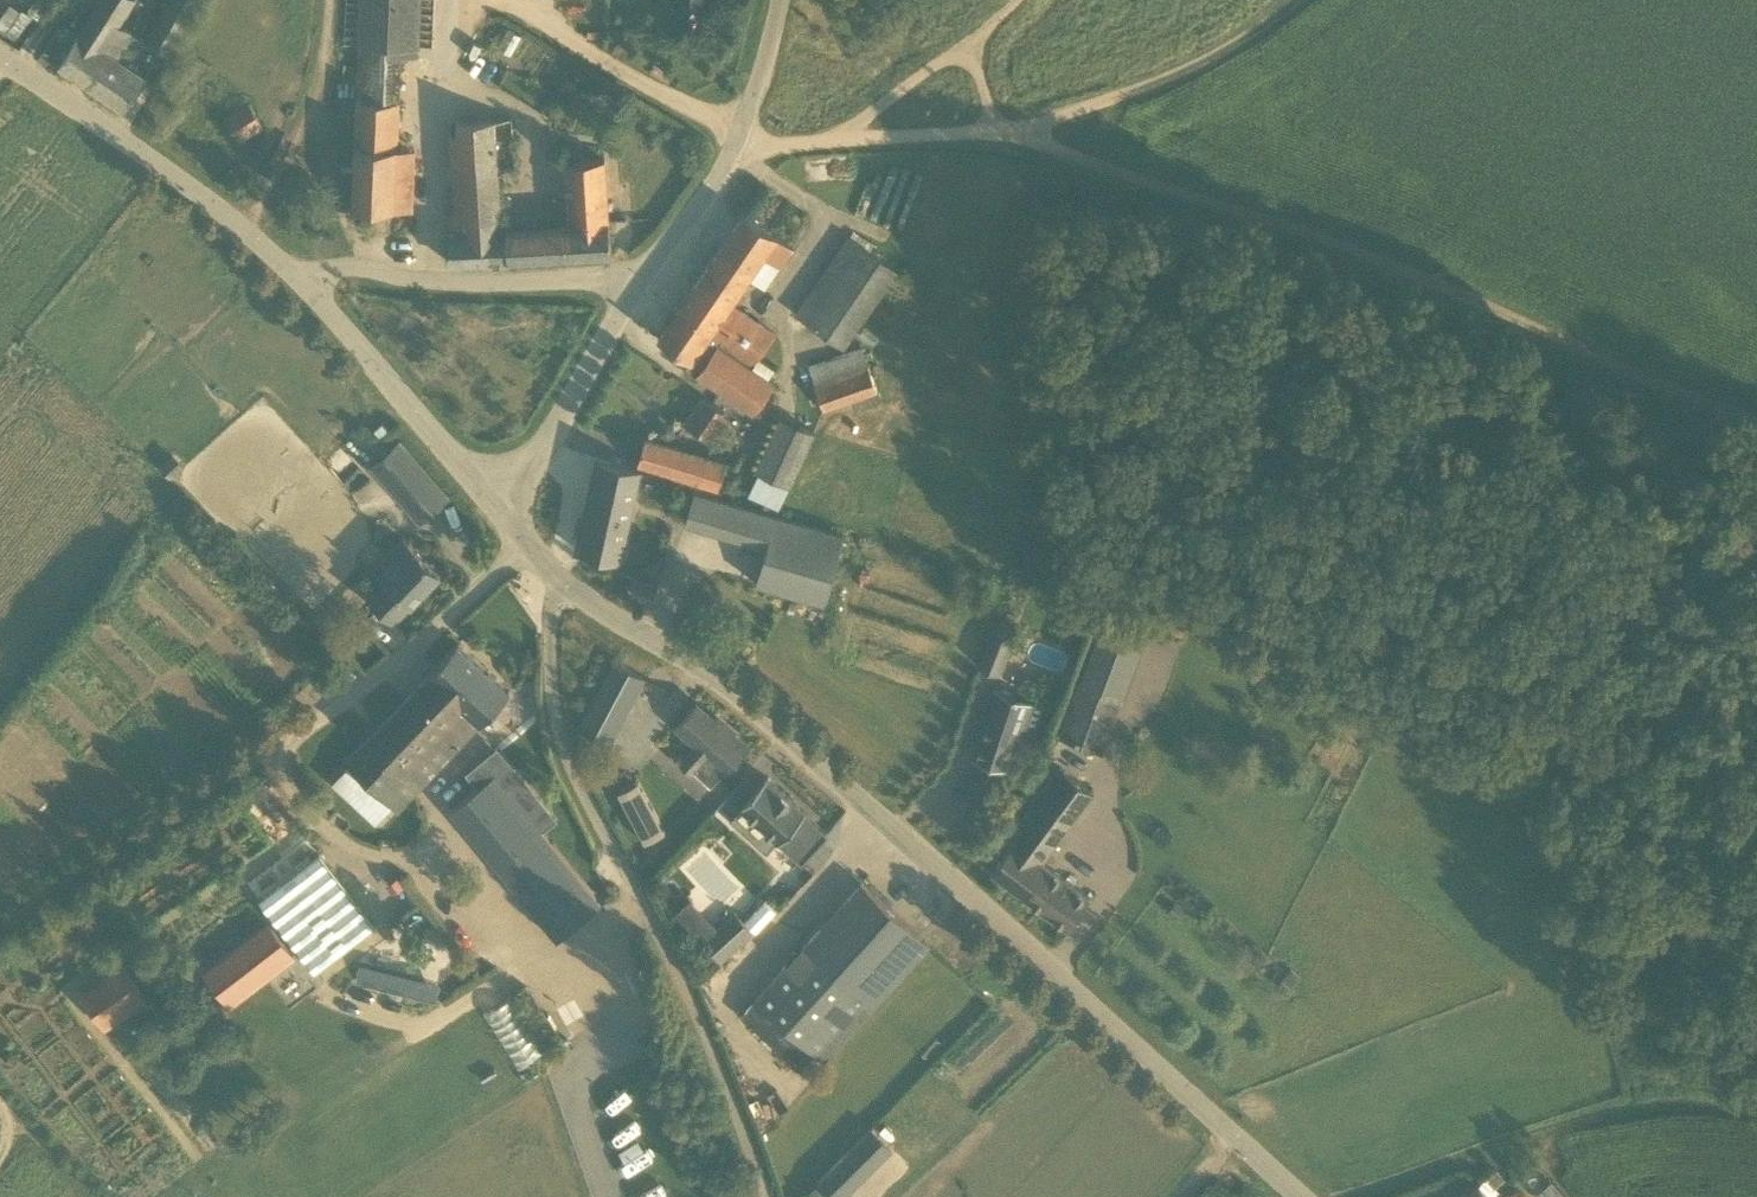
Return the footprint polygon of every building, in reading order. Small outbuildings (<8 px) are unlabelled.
[(59,66),(124,110),(146,77),(118,59),(134,35),(120,25),(137,0),(102,0),(79,35),(60,23),(40,53),(59,66)] [(143,39),(170,55),(203,0),(167,0),(143,39)] [(422,0),(358,0),(356,45),(359,45),(354,144),(338,144),(336,206),(353,207),(414,209),(414,208),(412,208),(414,146),(397,145),(401,54),(419,55),(422,0)] [(709,0),(693,0),(692,23),(709,24),(709,0)] [(5,32),(22,11),(10,3),(0,17),(0,28),(5,32)] [(22,11),(5,32),(19,42),(36,18),(23,8),(22,11)] [(239,139),(262,125),(248,103),(225,118),(239,139)] [(450,231),(452,264),(510,261),(506,229),(502,230),(502,226),(499,170),(517,165),(515,117),(459,120),(462,210),(450,210),(451,231),(450,231)] [(609,220),(605,159),(566,161),(570,222),(502,226),(502,230),(506,229),(510,261),(612,256),(610,220),(609,220)] [(702,276),(735,299),(765,256),(781,267),(794,247),(757,222),(745,214),(702,276)] [(897,268),(850,236),(796,314),(842,346),(897,268)] [(776,334),(732,304),(735,299),(702,276),(659,339),(691,361),(686,368),(697,376),(707,361),(697,354),(711,332),(756,364),(776,334)] [(716,347),(707,361),(697,376),(753,414),(773,384),(716,347)] [(880,402),(862,347),(809,364),(824,410),(851,401),(854,410),(880,402)] [(685,423),(706,438),(725,410),(703,396),(685,423)] [(779,507),(815,432),(780,416),(744,491),(779,507)] [(382,423),(374,429),(380,436),(388,430),(382,423)] [(638,464),(660,471),(718,489),(727,461),(647,436),(638,464)] [(401,439),(370,466),(420,522),(451,494),(401,439)] [(183,462),(172,451),(161,462),(172,473),(183,462)] [(349,455),(333,469),(351,488),(366,473),(349,455)] [(601,460),(581,552),(620,561),(641,469),(601,460)] [(845,535),(754,508),(745,540),(767,547),(756,583),(824,603),(845,535)] [(403,538),(381,562),(375,568),(384,577),(367,595),(395,621),(441,574),(403,538)] [(1016,628),(996,620),(979,662),(999,670),(1016,628)] [(481,723),(510,691),(458,643),(429,674),(430,675),(346,762),(397,807),(469,734),(454,719),(465,708),(481,723)] [(645,677),(616,661),(580,729),(609,744),(645,677)] [(1081,681),(1061,737),(1102,752),(1123,696),(1081,681)] [(1019,739),(1032,743),(1045,706),(994,688),(972,757),(1008,769),(1019,739)] [(694,769),(712,785),(749,744),(725,723),(723,725),(698,703),(677,726),(697,745),(682,762),(692,771),(694,769)] [(1093,792),(1059,766),(1007,836),(1014,841),(991,870),(1067,927),(1090,897),(1042,861),(1093,792)] [(451,810),(496,865),(540,829),(495,774),(451,810)] [(638,776),(617,787),(643,838),(664,827),(638,776)] [(767,777),(740,807),(742,808),(731,819),(767,852),(777,840),(779,842),(779,841),(802,862),(828,833),(805,812),(806,812),(767,777)] [(261,898),(278,919),(301,950),(316,971),(378,924),(362,904),(322,850),(261,898)] [(862,881),(804,945),(745,1010),(803,1064),(815,1052),(825,1061),(930,944),(862,881)] [(1176,919),(1183,911),(1174,903),(1167,912),(1176,919)] [(735,912),(701,943),(719,963),(753,931),(735,912)] [(708,917),(693,931),(703,942),(718,928),(708,917)] [(48,918),(37,926),(44,937),(55,929),(48,918)] [(274,922),(214,966),(238,997),(296,953),(274,922)] [(364,958),(358,979),(436,1002),(442,981),(364,958)] [(147,1001),(123,964),(79,993),(104,1030),(147,1001)] [(1289,972),(1277,985),(1285,993),(1297,979),(1289,972)] [(482,1013),(521,1068),(546,1051),(508,995),(482,1013)] [(896,1144),(874,1123),(810,1190),(817,1196),(846,1196),(896,1144)] [(1479,1184),(1465,1196),(1491,1196),(1479,1184)] [(1506,1196),(1529,1196),(1518,1186),(1506,1196)]
